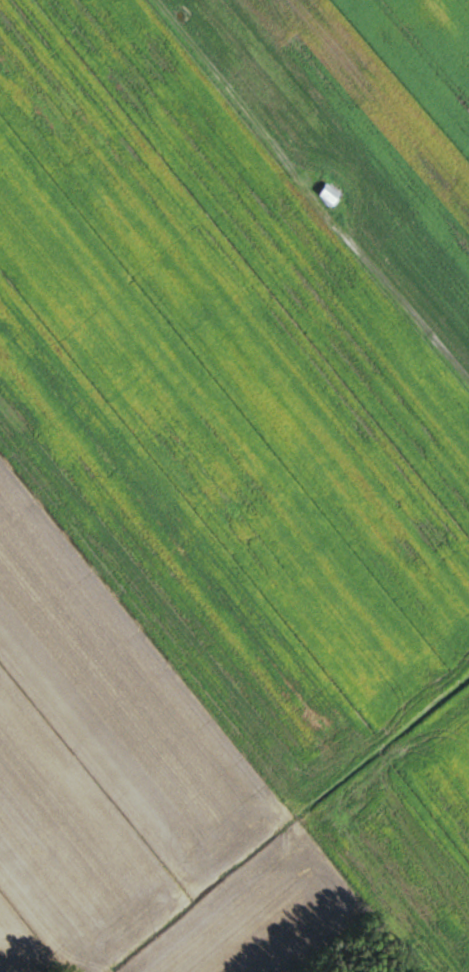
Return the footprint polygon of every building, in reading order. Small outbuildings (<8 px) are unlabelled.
[(319,194),(328,210),(341,203),(332,187),(319,194)]
